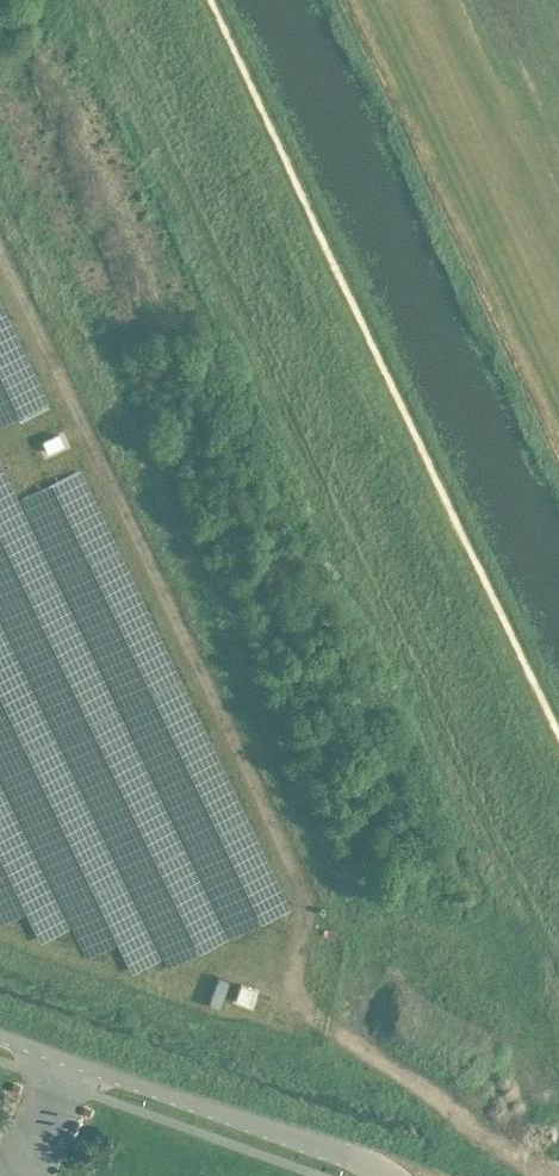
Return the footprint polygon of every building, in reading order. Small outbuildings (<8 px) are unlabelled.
[(222,995),(231,968),(221,964),(211,991),(222,995)] [(258,976),(243,971),(238,985),(253,991),(258,976)]
